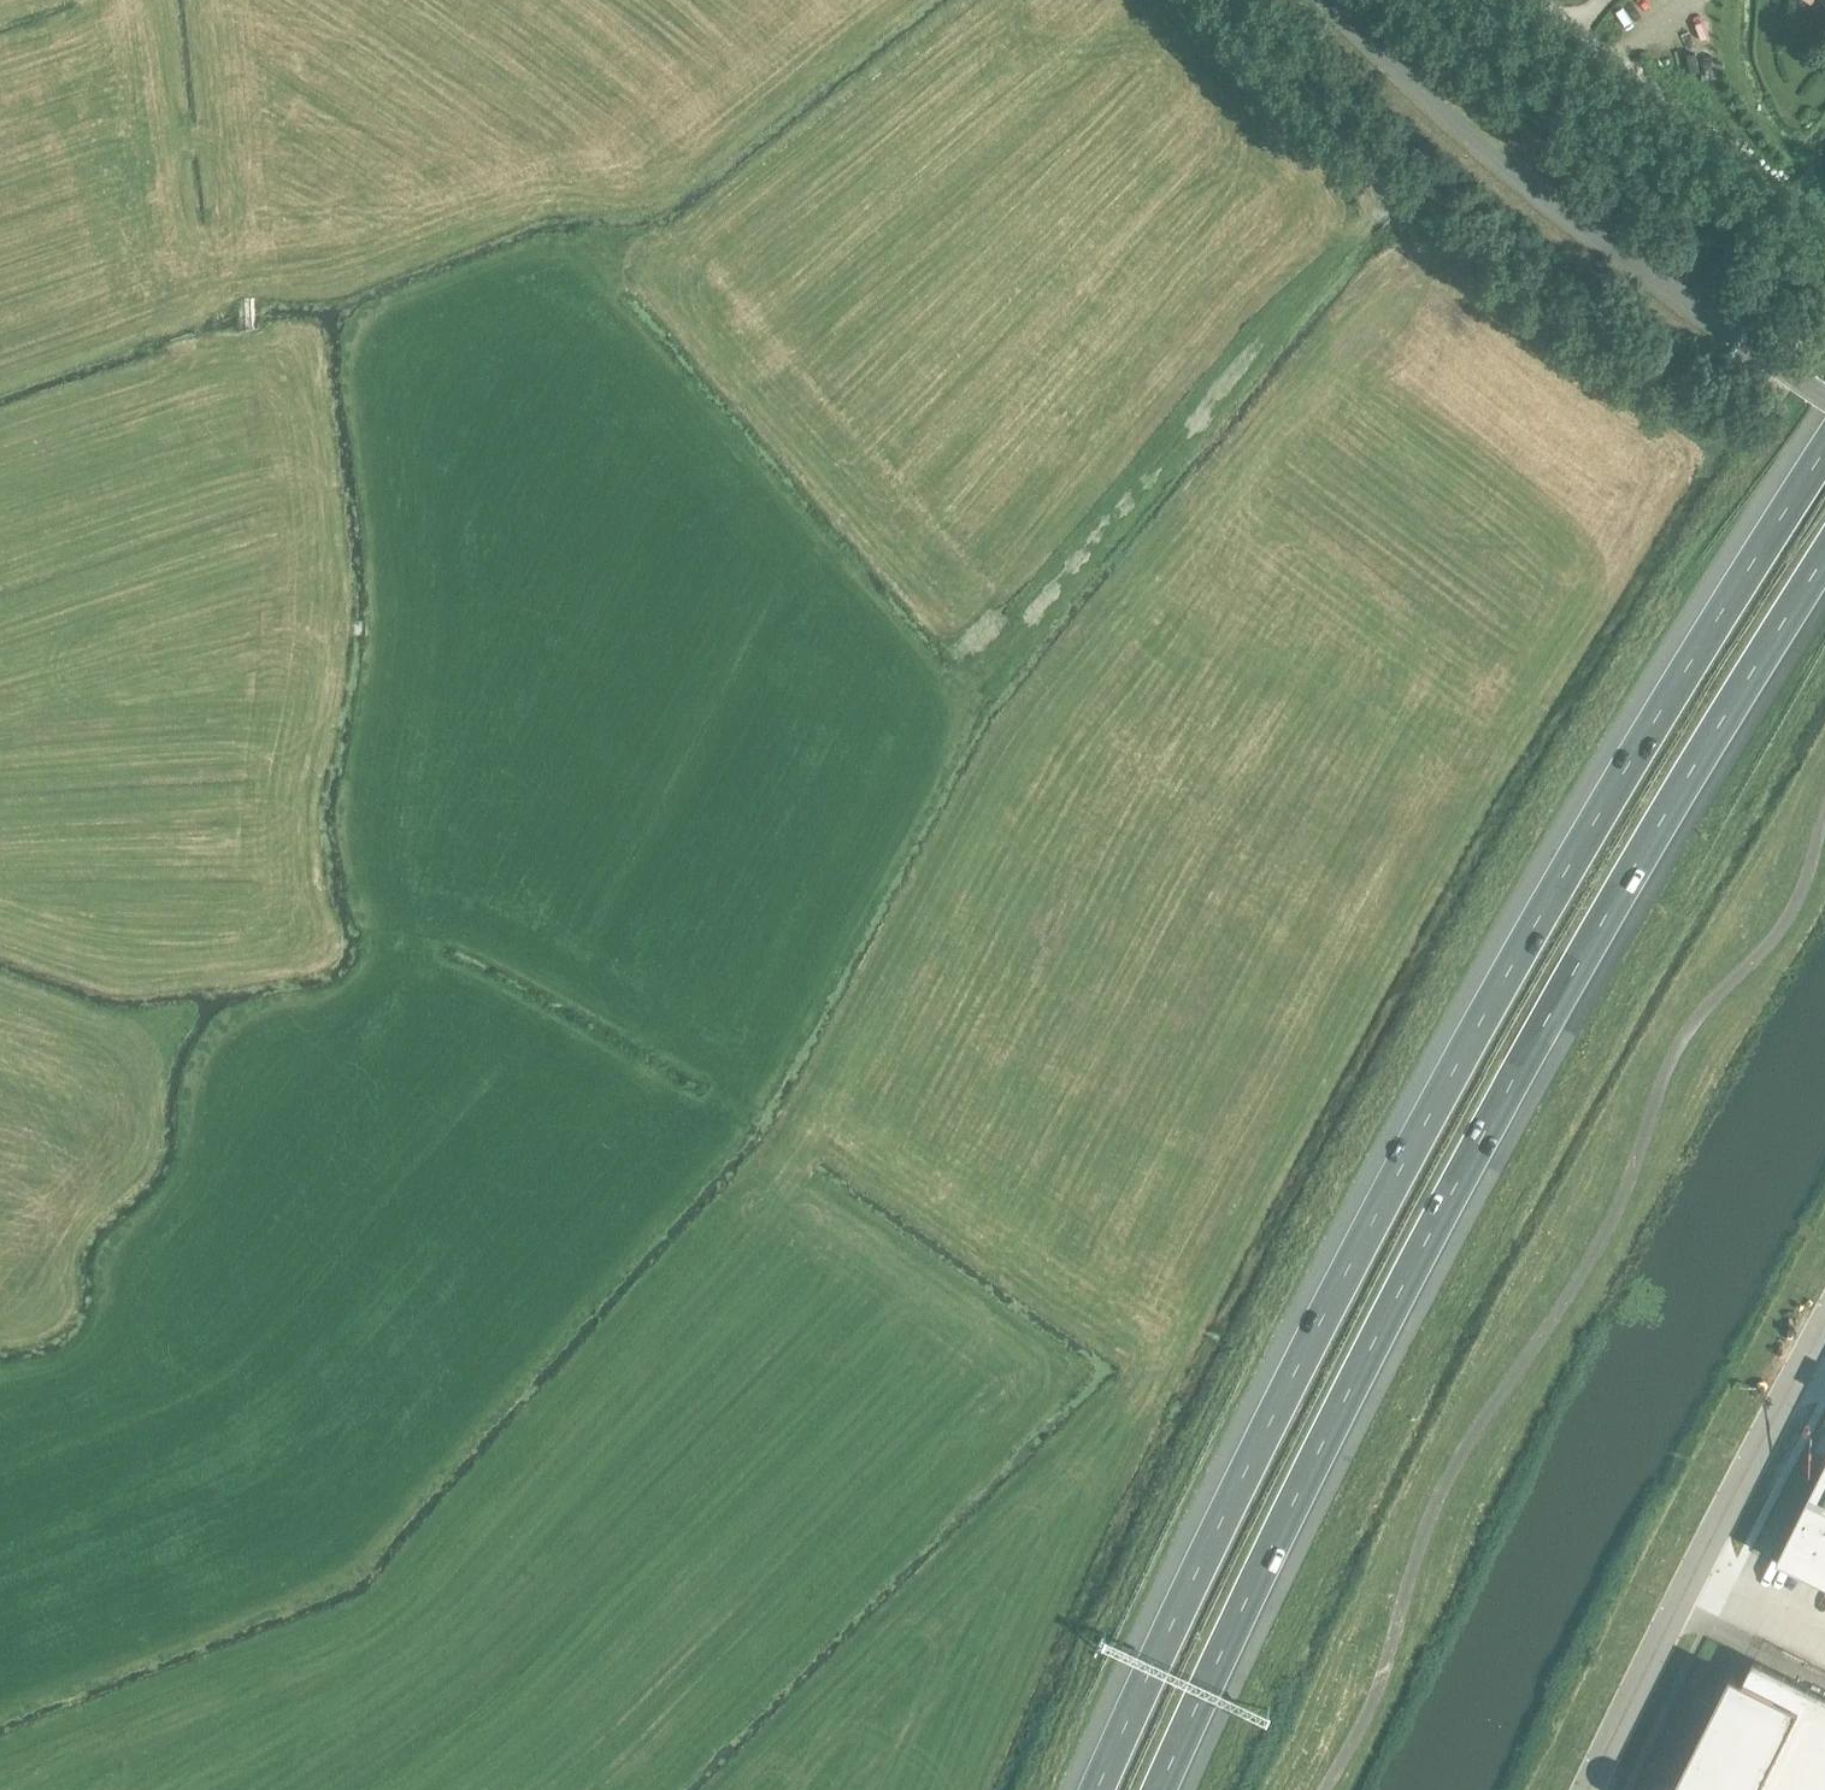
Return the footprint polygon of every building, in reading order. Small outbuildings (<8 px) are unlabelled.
[(1778,1563),(1824,1586),(1824,1468),(1778,1563)] [(1751,1654),(1676,1789),(1824,1789),(1824,1695),(1751,1654)]
